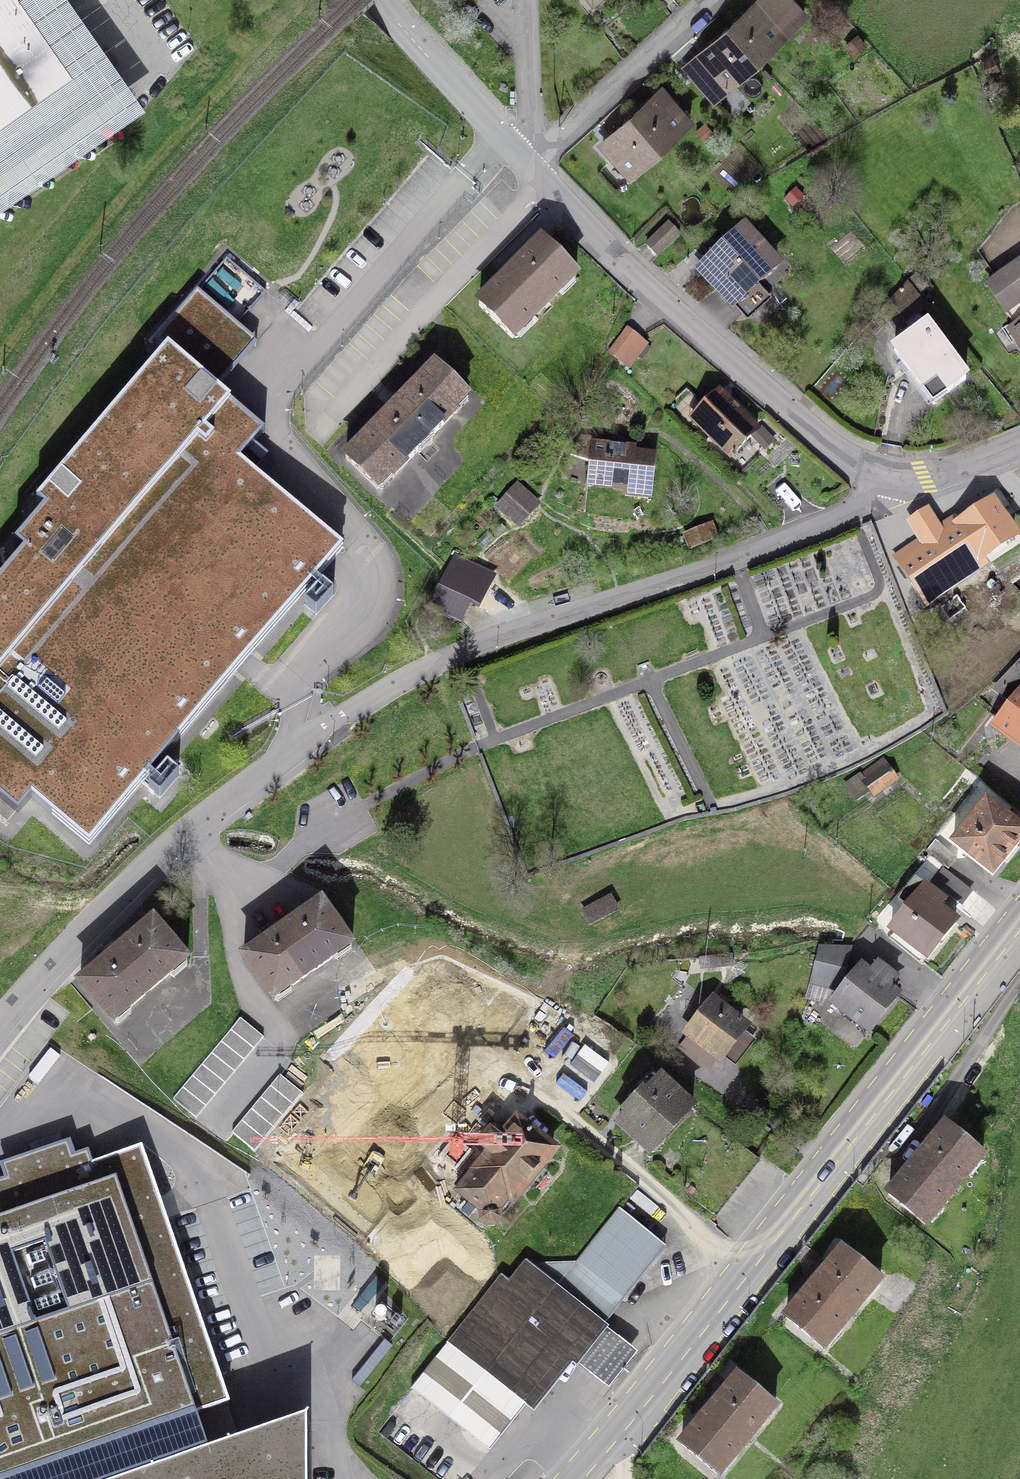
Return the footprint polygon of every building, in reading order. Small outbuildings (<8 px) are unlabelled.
[(145,102),(73,0),(0,0),(0,203),(145,102)] [(728,29),(756,59),(804,16),(789,0),(770,0),(763,6),(758,1),(728,29)] [(690,73),(713,98),(756,59),(728,29),(698,56),(703,61),(690,73)] [(662,89),(632,116),(659,147),(690,119),(662,89)] [(630,174),(659,147),(632,116),(602,143),(630,174)] [(802,196),(791,205),(799,214),(809,205),(802,196)] [(679,236),(668,224),(646,245),(657,256),(679,236)] [(732,300),(754,280),(756,285),(777,267),(745,231),(725,249),(720,244),(711,253),(715,258),(704,268),(732,300)] [(576,275),(543,242),(479,306),(512,339),(576,275)] [(988,285),(1006,311),(1019,302),(1019,265),(1019,264),(988,285)] [(908,283),(889,303),(903,323),(926,306),(908,283)] [(238,325),(197,291),(155,340),(167,350),(36,504),(43,510),(14,545),(23,552),(0,579),(0,798),(18,813),(31,797),(89,847),(343,550),(253,473),(263,462),(250,450),(264,433),(193,372),(212,350),(215,352),(238,325)] [(1006,311),(1015,325),(1010,329),(1013,336),(1019,346),(1019,302),(1006,311)] [(966,379),(927,327),(917,334),(914,331),(902,339),(905,343),(894,351),(932,404),(966,379)] [(647,344),(627,329),(609,352),(629,368),(647,344)] [(435,367),(346,458),(377,490),(390,475),(392,477),(418,452),(415,450),(427,437),(429,439),(454,414),(452,412),(466,398),(435,367)] [(761,428),(757,431),(719,392),(692,419),(730,458),(752,436),(765,449),(774,441),(761,428)] [(613,448),(614,441),(581,437),(571,454),(591,461),(588,483),(625,487),(624,495),(650,497),(655,457),(626,454),(627,449),(613,448)] [(534,506),(513,487),(499,503),(519,522),(534,506)] [(954,517),(938,527),(928,511),(911,523),(907,517),(890,527),(904,557),(891,566),(911,616),(935,600),(930,592),(1013,537),(992,505),(971,519),(968,514),(961,519),(964,523),(960,526),(954,517)] [(429,606),(458,621),(468,601),(439,586),(429,606)] [(957,596),(940,608),(949,620),(966,608),(957,596)] [(998,689),(1016,703),(998,726),(1019,743),(1019,661),(998,689)] [(896,780),(881,760),(859,775),(874,796),(896,780)] [(986,803),(953,844),(992,876),(1019,842),(1019,830),(986,803)] [(935,840),(926,851),(948,869),(957,858),(935,840)] [(971,891),(943,868),(932,882),(960,904),(971,891)] [(955,922),(938,909),(944,902),(915,879),(898,900),(908,908),(891,930),(927,958),(955,922)] [(583,910),(590,924),(617,910),(610,896),(583,910)] [(288,926),(244,958),(274,1001),(273,999),(349,947),(351,948),(321,905),(289,927),(288,926)] [(114,1024),(114,1021),(185,961),(153,922),(122,948),(121,947),(109,957),(110,958),(80,983),(114,1024)] [(842,979),(850,949),(820,948),(811,983),(834,989),(842,979)] [(711,957),(712,968),(730,966),(729,955),(711,957)] [(870,974),(862,967),(833,1003),(869,1031),(897,995),(889,989),(897,979),(877,964),(870,974)] [(742,1027),(714,1005),(681,1047),(709,1069),(742,1027)] [(564,1011),(520,1068),(559,1099),(604,1043),(564,1011)] [(196,1118),(263,1037),(240,1018),(173,1099),(196,1118)] [(625,1110),(628,1114),(619,1124),(650,1153),(692,1107),(651,1069),(635,1087),(641,1093),(625,1110)] [(303,1094),(280,1075),(232,1133),(255,1152),(303,1094)] [(469,1179),(465,1176),(456,1186),(460,1190),(458,1192),(481,1213),(481,1221),(487,1226),(495,1225),(499,1219),(498,1210),(508,1198),(517,1198),(527,1185),(527,1178),(535,1168),(542,1167),(553,1155),(552,1147),(517,1119),(500,1139),(491,1131),(479,1145),(489,1153),(469,1179)] [(982,1156),(946,1126),(889,1195),(925,1225),(982,1156)] [(420,1154),(445,1175),(466,1151),(440,1130),(420,1154)] [(196,1415),(229,1405),(141,1148),(0,1197),(0,1478),(307,1478),(306,1417),(208,1450),(196,1415)] [(574,1361),(665,1247),(619,1209),(576,1262),(551,1264),(524,1262),(508,1281),(501,1276),(449,1341),(531,1407),(570,1358),(574,1361)] [(844,1249),(786,1318),(822,1348),(880,1279),(844,1249)] [(375,1317),(379,1321),(385,1319),(386,1314),(382,1310),(376,1311),(375,1317)] [(739,1375),(681,1444),(717,1475),(775,1405),(739,1375)] [(295,1392),(292,1383),(229,1405),(232,1413),(295,1392)]
